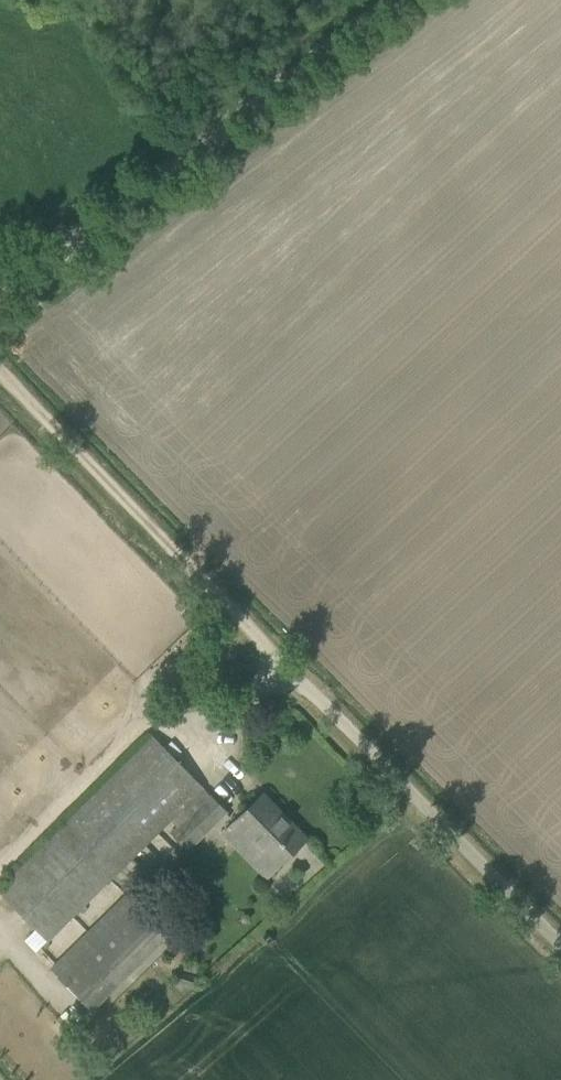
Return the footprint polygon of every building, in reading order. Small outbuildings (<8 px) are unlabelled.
[(48,940),(203,787),(153,737),(0,887),(0,891),(48,940)] [(177,824),(189,835),(197,843),(228,812),(208,792),(177,824)] [(222,833),(267,878),(307,838),(263,793),(234,822),(222,833)] [(51,966),(93,1009),(168,935),(126,892),(51,966)] [(180,971),(177,982),(193,987),(196,976),(180,971)]
